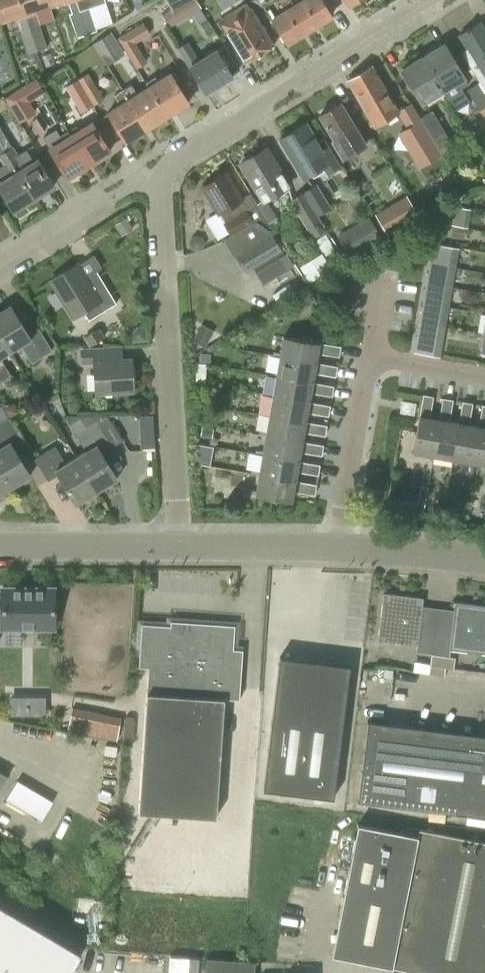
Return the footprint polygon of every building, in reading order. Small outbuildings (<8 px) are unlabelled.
[(13,16),(14,20),(16,19),(26,16),(21,0),(0,0),(0,20),(13,16)] [(26,16),(30,27),(38,50),(47,47),(35,13),(36,12),(35,8),(49,3),(48,0),(21,0),(26,16)] [(79,11),(87,34),(96,31),(89,8),(94,6),(91,0),(76,0),(79,11)] [(171,26),(200,8),(195,0),(184,0),(162,13),(171,26)] [(286,10),(272,19),(287,44),(309,30),(291,0),(279,0),(286,10)] [(309,30),(331,16),(322,0),(291,0),(309,30)] [(220,20),(246,63),(274,46),(247,3),(220,20)] [(73,13),(69,14),(77,37),(87,34),(79,11),(73,13)] [(143,22),(118,37),(137,68),(147,62),(135,43),(150,34),(143,22)] [(479,81),(484,91),(484,31),(480,23),(460,35),(468,48),(461,52),(479,81)] [(30,27),(20,31),(28,53),(36,51),(38,50),(30,27)] [(93,43),(106,65),(125,54),(111,32),(93,43)] [(224,46),(200,61),(188,41),(177,47),(206,93),(232,76),(227,68),(235,63),(224,46)] [(445,45),(424,57),(444,89),(442,90),(455,111),(470,102),(461,88),(469,84),(464,77),(445,45)] [(444,89),(424,57),(403,70),(422,102),(442,90),(444,89)] [(348,81),(374,126),(399,112),(372,67),(348,81)] [(88,72),(76,79),(92,105),(103,98),(88,72)] [(155,76),(146,82),(166,115),(174,111),(174,112),(188,103),(170,74),(158,82),(155,76)] [(4,98),(19,123),(36,113),(29,101),(45,93),(37,79),(4,98)] [(92,105),(76,79),(65,86),(81,112),(92,105)] [(479,81),(466,89),(483,117),(484,116),(484,93),(484,92),(484,91),(479,81)] [(131,84),(122,89),(145,128),(152,124),(153,125),(167,116),(166,115),(146,82),(145,82),(149,87),(138,94),(131,84)] [(145,128),(122,89),(114,94),(120,105),(107,113),(125,142),(139,133),(138,132),(145,128)] [(332,142),(342,159),(366,145),(341,103),(320,116),(335,140),(332,142)] [(432,110),(420,117),(443,152),(453,146),(432,110)] [(415,143),(406,149),(418,168),(443,152),(420,117),(421,119),(420,120),(406,128),(415,143)] [(76,125),(68,131),(88,165),(109,152),(92,124),(80,131),(76,125)] [(281,140),(303,178),(322,167),(327,175),(341,166),(324,138),(316,142),(306,124),(281,140)] [(88,165),(68,131),(59,136),(63,142),(50,150),(67,177),(88,165)] [(34,198),(5,150),(4,151),(0,144),(0,159),(3,164),(0,166),(0,189),(14,211),(34,198)] [(12,146),(5,150),(34,198),(55,186),(39,160),(35,162),(26,148),(18,154),(12,146)] [(266,148),(241,163),(263,199),(257,203),(269,223),(277,217),(266,199),(289,185),(266,148)] [(225,173),(203,187),(219,214),(220,213),(226,222),(224,223),(231,236),(241,252),(236,255),(247,271),(280,251),(270,234),(274,231),(257,204),(251,208),(246,198),(242,200),(241,198),(225,173)] [(317,184),(303,192),(318,216),(330,208),(331,208),(317,184)] [(318,216),(303,192),(290,200),(316,244),(330,235),(331,237),(318,216)] [(374,213),(387,235),(419,216),(406,195),(374,213)] [(456,204),(453,224),(471,226),(473,206),(456,204)] [(452,226),(451,237),(464,239),(465,228),(452,226)] [(433,243),(430,263),(440,265),(444,266),(445,259),(441,258),(443,245),(434,244),(433,243)] [(289,250),(258,268),(266,281),(297,264),(289,250)] [(311,272),(330,262),(325,252),(306,263),(311,272)] [(440,265),(430,263),(426,284),(436,285),(440,286),(441,279),(437,278),(440,265)] [(74,316),(83,311),(89,319),(116,303),(101,278),(89,285),(76,265),(52,281),(74,316)] [(436,285),(426,284),(423,303),(433,305),(437,305),(438,299),(434,298),(436,285)] [(431,317),(433,305),(423,303),(420,322),(429,324),(432,324),(434,324),(435,318),(431,317)] [(0,312),(0,329),(13,350),(21,345),(31,362),(52,350),(38,327),(27,334),(10,306),(0,312)] [(85,336),(91,345),(103,338),(98,328),(85,336)] [(12,374),(1,357),(13,350),(0,329),(0,382),(12,374)] [(283,338),(280,357),(316,363),(318,352),(339,356),(341,346),(319,343),(319,344),(283,338)] [(429,355),(431,342),(418,339),(415,352),(429,355)] [(110,361),(109,345),(80,347),(81,364),(95,363),(97,392),(101,392),(104,394),(112,394),(114,391),(132,390),(130,360),(122,360),(110,361)] [(279,357),(276,376),(312,383),(314,373),(336,376),(337,366),(316,363),(279,357)] [(276,376),(273,396),(309,402),(311,392),(332,396),(334,386),(312,383),(276,376)] [(419,416),(413,452),(433,456),(439,419),(430,417),(433,396),(423,395),(419,416)] [(273,396),(269,416),(306,422),(307,412),(329,415),(330,406),(309,402),(273,396)] [(433,456),(453,459),(459,422),(449,421),(453,400),(443,398),(439,419),(433,456)] [(416,403),(402,401),(400,412),(414,414),(416,403)] [(453,459),(473,462),(479,426),(469,424),(473,403),(463,402),(459,422),(453,459)] [(11,487),(30,475),(12,446),(23,439),(2,404),(0,405),(0,416),(3,421),(0,422),(0,469),(11,487)] [(484,464),(484,405),(482,405),(479,426),(473,462),(484,464)] [(142,414),(144,445),(158,445),(156,413),(142,414)] [(87,451),(77,457),(97,490),(117,478),(102,454),(123,441),(108,416),(64,415),(87,451)] [(269,416),(266,435),(302,441),(304,432),(325,435),(327,426),(306,422),(269,416)] [(266,435),(263,455),(299,461),(301,451),(321,455),(323,445),(302,441),(266,435)] [(97,490),(77,457),(66,463),(55,445),(34,458),(48,481),(59,474),(76,503),(97,490)] [(263,455),(260,475),(295,481),(297,471),(318,474),(320,465),(299,461),(263,455)] [(11,487),(0,469),(0,494),(11,487)] [(260,475),(256,495),(292,501),(294,491),(315,494),(317,485),(316,484),(295,481),(260,475)] [(54,593),(7,593),(2,593),(2,607),(0,607),(0,625),(2,625),(2,628),(54,628),(54,593)] [(384,593),(378,640),(416,645),(416,652),(431,653),(433,654),(436,632),(420,630),(423,605),(423,598),(384,593)] [(433,654),(450,656),(450,649),(484,653),(484,606),(456,602),(455,608),(452,634),(436,632),(433,654)] [(149,668),(139,811),(217,817),(225,698),(240,699),(242,659),(233,658),(235,625),(171,621),(171,626),(142,624),(139,667),(149,668)] [(279,655),(269,745),(304,749),(314,659),(279,655)] [(349,663),(314,659),(304,749),(339,752),(349,663)] [(67,731),(117,741),(122,717),(72,706),(67,731)] [(125,741),(133,741),(135,717),(127,716),(125,741)] [(359,801),(484,816),(484,735),(368,721),(359,801)] [(339,752),(304,749),(269,745),(264,790),(334,798),(339,752)] [(5,799),(41,820),(53,801),(17,779),(5,799)] [(420,829),(418,835),(358,823),(332,954),(427,972),(484,972),(484,842),(420,829)] [(14,972),(65,972),(78,950),(0,904),(0,972),(10,972),(11,971),(14,972)] [(254,961),(207,958),(206,972),(254,972),(254,961)]
